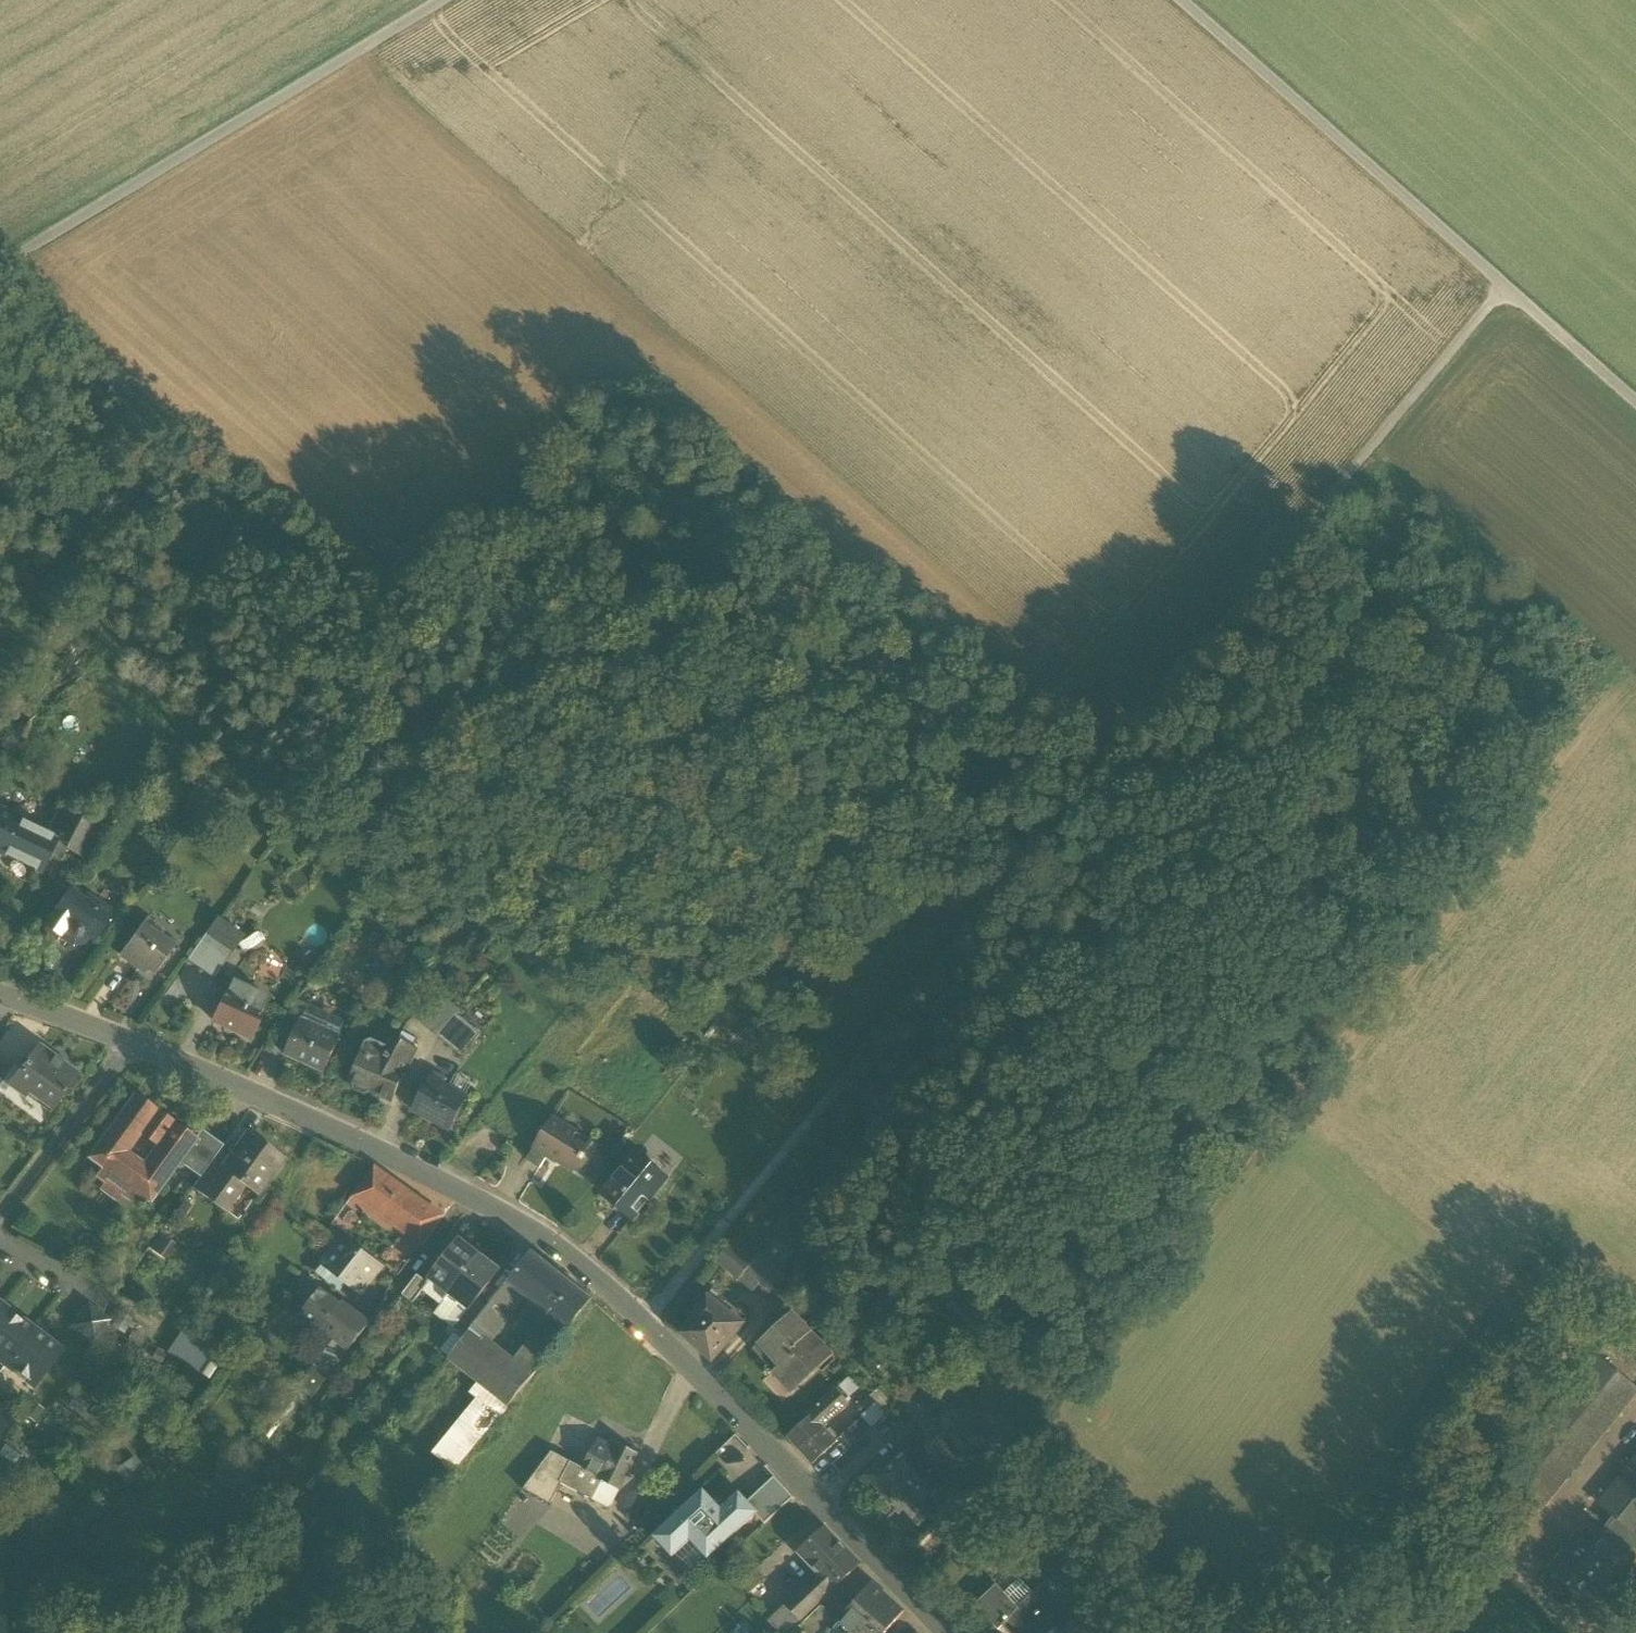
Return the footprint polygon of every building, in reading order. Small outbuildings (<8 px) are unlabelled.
[(64,801),(47,834),(55,838),(54,839),(67,845),(65,849),(83,859),(84,857),(102,821),(64,801)] [(54,839),(55,838),(47,834),(0,811),(0,853),(39,872),(48,854),(54,839)] [(54,839),(48,854),(60,860),(65,849),(67,845),(54,839)] [(88,937),(93,941),(108,918),(98,911),(102,904),(88,895),(84,901),(69,891),(60,904),(59,903),(54,910),(56,911),(45,926),(48,928),(46,930),(55,937),(57,934),(59,936),(63,931),(74,939),(79,938),(83,933),(88,937)] [(113,912),(102,904),(98,911),(108,918),(113,912)] [(217,918),(207,932),(234,951),(244,936),(217,918)] [(140,967),(154,976),(174,948),(141,925),(119,957),(138,970),(140,967)] [(63,931),(59,936),(72,945),(83,943),(88,937),(83,933),(79,938),(74,939),(63,931)] [(186,961),(213,980),(234,951),(207,932),(186,961)] [(213,1022),(250,1038),(266,999),(230,983),(213,1022)] [(481,1035),(458,1016),(462,1011),(442,994),(422,1018),(442,1035),(439,1039),(463,1058),(481,1035)] [(283,1023),(298,1029),(301,1021),(303,1021),(309,1007),(297,1002),(283,1023)] [(309,1007),(303,1021),(301,1021),(298,1029),(286,1055),(326,1073),(341,1039),(339,1038),(346,1022),(310,1006),(309,1007)] [(370,1092),(392,1102),(409,1065),(417,1049),(403,1041),(392,1057),(366,1046),(349,1083),(352,1084),(354,1090),(363,1095),(370,1092)] [(9,1083),(50,1114),(77,1078),(36,1047),(9,1083)] [(12,1067),(0,1059),(0,1084),(12,1067)] [(416,1114),(451,1133),(468,1100),(445,1088),(448,1082),(436,1076),(416,1114)] [(170,1125),(168,1127),(158,1142),(158,1143),(163,1147),(145,1172),(120,1154),(139,1128),(144,1133),(145,1132),(154,1118),(156,1115),(151,1111),(154,1108),(134,1094),(87,1159),(101,1169),(94,1178),(129,1203),(144,1183),(158,1194),(180,1164),(197,1140),(195,1138),(178,1125),(175,1129),(170,1125)] [(145,1132),(158,1142),(168,1127),(154,1118),(145,1132)] [(551,1157),(575,1174),(582,1163),(583,1164),(586,1160),(585,1159),(592,1148),(578,1138),(579,1138),(556,1122),(544,1139),(557,1148),(551,1157)] [(180,1164),(199,1178),(212,1161),(223,1146),(201,1130),(195,1138),(197,1140),(180,1164)] [(201,1196),(220,1209),(238,1183),(254,1195),(282,1158),(247,1132),(222,1168),(201,1196)] [(528,1162),(541,1171),(551,1157),(557,1148),(544,1139),(528,1162)] [(582,1163),(575,1174),(593,1186),(613,1161),(592,1148),(585,1159),(586,1160),(583,1164),(582,1163)] [(603,1195),(634,1220),(668,1180),(637,1154),(603,1195)] [(222,1168),(212,1161),(199,1178),(192,1189),(201,1196),(222,1168)] [(354,1196),(364,1204),(385,1175),(374,1168),(354,1196)] [(364,1204),(423,1246),(429,1238),(419,1230),(433,1210),(385,1175),(364,1204)] [(144,1183),(129,1203),(143,1214),(158,1194),(144,1183)] [(419,1230),(429,1238),(444,1218),(433,1210),(419,1230)] [(159,1233),(148,1248),(164,1260),(175,1244),(159,1233)] [(747,1257),(752,1261),(758,1254),(737,1237),(731,1245),(740,1252),(744,1248),(751,1253),(747,1257)] [(349,1282),(361,1291),(378,1269),(341,1240),(324,1262),(349,1282)] [(451,1252),(431,1278),(451,1294),(451,1293),(480,1255),(460,1240),(451,1252)] [(738,1279),(746,1270),(752,1261),(747,1257),(751,1253),(744,1248),(740,1252),(731,1245),(717,1262),(738,1279)] [(560,1275),(548,1265),(532,1252),(508,1283),(524,1296),(536,1305),(569,1331),(592,1300),(560,1275)] [(758,1254),(752,1261),(746,1270),(762,1283),(775,1268),(758,1254)] [(500,1271),(480,1255),(451,1293),(470,1308),(477,1300),(491,1283),(500,1271)] [(349,1282),(324,1262),(315,1273),(341,1292),(349,1282)] [(755,1292),(766,1302),(786,1277),(775,1268),(762,1283),(755,1292)] [(746,1270),(738,1279),(755,1292),(762,1283),(746,1270)] [(403,1294),(414,1303),(423,1291),(429,1283),(427,1282),(418,1275),(403,1294)] [(442,1305),(451,1294),(431,1278),(430,1278),(427,1282),(429,1283),(423,1291),(442,1305)] [(471,1329),(472,1330),(491,1345),(515,1313),(513,1310),(524,1296),(508,1283),(507,1282),(487,1308),(471,1329)] [(470,1308),(451,1293),(451,1294),(442,1305),(436,1313),(454,1327),(470,1308)] [(302,1318),(320,1331),(323,1327),(338,1308),(320,1294),(302,1318)] [(683,1333),(712,1359),(741,1325),(725,1311),(709,1297),(694,1314),(697,1317),(683,1333)] [(454,1327),(465,1338),(472,1330),(471,1329),(487,1308),(477,1300),(470,1308),(454,1327)] [(87,1304),(70,1327),(93,1344),(110,1321),(87,1304)] [(338,1308),(323,1327),(337,1338),(350,1348),(368,1325),(341,1304),(338,1308)] [(725,1311),(741,1325),(747,1319),(730,1305),(725,1311)] [(5,1365),(31,1330),(1,1307),(0,1308),(0,1361),(5,1365)] [(132,1320),(118,1312),(110,1327),(124,1334),(132,1320)] [(772,1373),(792,1394),(834,1355),(793,1312),(759,1344),(778,1366),(772,1373)] [(61,1352),(31,1330),(5,1365),(35,1387),(61,1352)] [(485,1386),(493,1392),(504,1401),(508,1404),(510,1406),(532,1377),(514,1363),(491,1345),(472,1330),(465,1338),(463,1340),(450,1358),(485,1386)] [(531,1342),(549,1356),(559,1344),(540,1330),(531,1342)] [(181,1331),(166,1352),(196,1374),(211,1353),(181,1331)] [(441,1351),(450,1358),(463,1340),(455,1334),(441,1351)] [(313,1395),(350,1348),(337,1338),(300,1386),(313,1395)] [(1635,1387),(1635,1361),(1609,1339),(1596,1355),(1635,1387)] [(531,1342),(514,1363),(532,1377),(549,1356),(531,1342)] [(240,1371),(270,1393),(284,1374),(254,1352),(240,1371)] [(1544,1507),(1625,1407),(1635,1394),(1635,1387),(1596,1355),(1502,1473),(1508,1478),(1520,1488),(1544,1507)] [(849,1397),(859,1388),(849,1377),(839,1386),(849,1397)] [(871,1396),(878,1403),(887,1413),(891,1409),(888,1405),(896,1398),(884,1384),(871,1396)] [(454,1471),(508,1404),(504,1401),(496,1411),(484,1402),(493,1392),(485,1386),(431,1453),(454,1471)] [(809,1415),(821,1428),(847,1404),(834,1390),(808,1414),(809,1415)] [(496,1411),(504,1401),(493,1392),(484,1402),(496,1411)] [(76,1395),(69,1405),(83,1415),(90,1405),(76,1395)] [(24,1411),(36,1420),(44,1410),(32,1401),(24,1411)] [(901,1418),(911,1431),(931,1414),(921,1402),(901,1418)] [(881,1419),(887,1413),(878,1403),(861,1419),(870,1429),(881,1419)] [(11,1418),(0,1410),(0,1433),(11,1418)] [(785,1437),(811,1465),(835,1443),(821,1428),(809,1415),(785,1437)] [(841,1437),(850,1447),(870,1429),(861,1419),(841,1437)] [(597,1441),(583,1468),(582,1471),(601,1482),(618,1492),(636,1455),(617,1446),(615,1449),(609,1446),(597,1441)] [(905,1493),(925,1515),(954,1487),(909,1441),(869,1479),(884,1494),(895,1484),(905,1493)] [(522,1490),(548,1504),(561,1484),(559,1482),(569,1462),(550,1452),(527,1482),(522,1490)] [(135,1456),(115,1470),(127,1488),(148,1473),(135,1456)] [(1632,1465),(1600,1505),(1623,1524),(1635,1534),(1635,1460),(1632,1465)] [(561,1484),(591,1501),(601,1482),(582,1471),(583,1468),(570,1461),(569,1462),(559,1482),(561,1484)] [(756,1515),(765,1525),(794,1498),(775,1477),(749,1502),(759,1512),(756,1515)] [(618,1492),(601,1482),(591,1501),(607,1511),(618,1492)] [(895,1484),(884,1494),(893,1504),(905,1493),(895,1484)] [(691,1541),(708,1560),(756,1515),(759,1512),(749,1502),(740,1492),(722,1509),(704,1490),(654,1537),(673,1558),(691,1541)] [(1615,1534),(1609,1541),(1609,1542),(1625,1555),(1626,1556),(1632,1548),(1635,1543),(1635,1534),(1623,1524),(1615,1534)] [(815,1578),(828,1593),(858,1565),(824,1529),(800,1551),(821,1573),(815,1578)] [(1551,1570),(1590,1602),(1628,1557),(1626,1556),(1625,1555),(1609,1542),(1609,1541),(1604,1538),(1598,1546),(1582,1532),(1551,1570)] [(759,1570),(741,1586),(750,1595),(767,1579),(759,1570)] [(786,1605),(799,1619),(828,1593),(815,1578),(786,1605)] [(1049,1578),(1041,1586),(1058,1604),(1066,1597),(1049,1578)] [(1021,1579),(1003,1595),(1008,1600),(1016,1608),(1033,1593),(1021,1579)] [(1071,1592),(1087,1610),(1089,1608),(1090,1607),(1097,1601),(1081,1583),(1071,1592)] [(853,1632),(883,1632),(900,1613),(871,1584),(837,1617),(851,1631),(853,1632)] [(1016,1608),(1019,1612),(1008,1622),(1010,1624),(1018,1632),(1045,1632),(1054,1625),(1060,1631),(1073,1619),(1075,1621),(1087,1610),(1071,1592),(1070,1593),(1066,1597),(1058,1604),(1041,1586),(1033,1593),(1016,1608)] [(1004,1629),(1010,1624),(1008,1622),(1019,1612),(1016,1608),(1008,1600),(1003,1595),(996,1587),(975,1606),(999,1632),(1003,1629),(1004,1629)] [(786,1605),(768,1622),(779,1632),(790,1632),(802,1622),(799,1619),(786,1605)]
